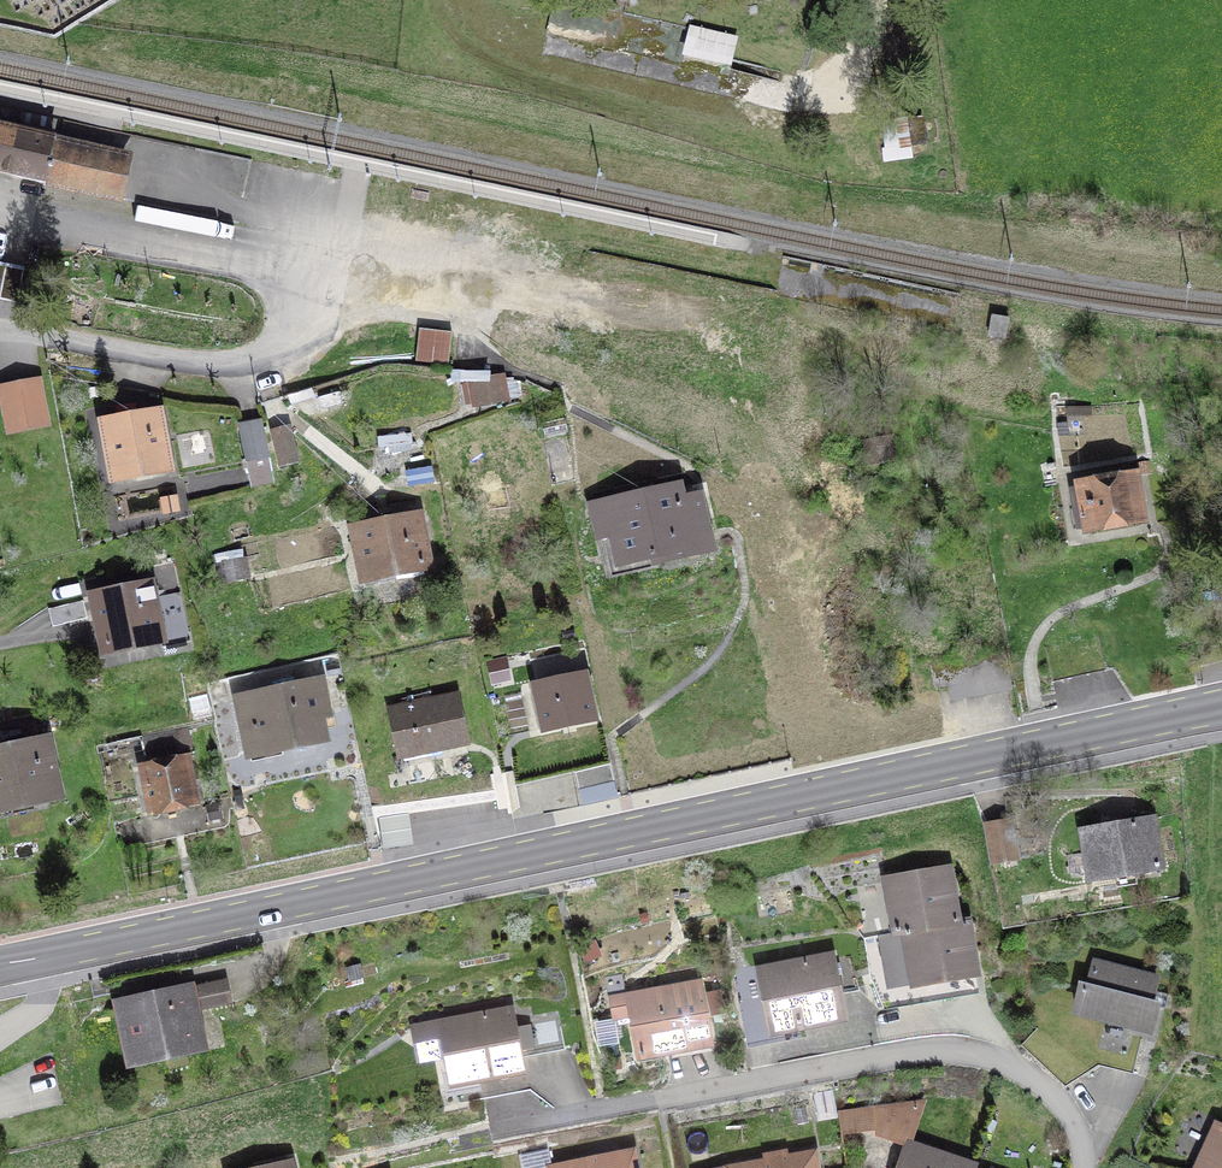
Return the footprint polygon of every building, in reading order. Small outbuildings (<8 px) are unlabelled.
[(727,74),(736,38),(573,0),(556,0),(548,32),(727,74)] [(908,119),(882,122),(887,159),(913,155),(908,119)] [(0,127),(0,173),(44,182),(45,178),(119,194),(126,162),(52,146),(53,138),(0,127)] [(17,304),(24,270),(0,265),(0,300),(17,304)] [(448,364),(452,332),(419,329),(416,361),(448,364)] [(466,404),(518,396),(517,380),(502,379),(487,381),(487,374),(458,372),(458,379),(468,381),(462,385),(466,404)] [(38,381),(1,388),(9,431),(47,424),(38,381)] [(103,424),(113,478),(169,468),(159,414),(138,417),(135,403),(116,407),(119,421),(103,424)] [(273,482),(261,422),(240,426),(246,459),(241,460),(243,469),(248,468),(251,486),(273,482)] [(289,427),(271,431),(279,466),(297,462),(289,427)] [(866,442),(869,460),(893,455),(890,437),(866,442)] [(1133,476),(1081,485),(1082,490),(1073,492),(1076,509),(1085,508),(1089,530),(1141,521),(1133,476)] [(613,534),(620,563),(654,556),(655,561),(709,549),(698,498),(681,501),(678,487),(593,506),(601,536),(613,534)] [(417,517),(355,530),(365,578),(426,566),(417,517)] [(149,584),(94,596),(105,650),(188,633),(180,593),(152,597),(149,584)] [(83,600),(48,609),(52,626),(87,618),(83,600)] [(584,677),(536,687),(545,728),(593,718),(584,677)] [(319,682),(238,699),(244,730),(252,728),(257,753),(323,738),(318,713),(326,712),(319,682)] [(410,707),(390,711),(400,755),(466,741),(457,698),(432,703),(430,692),(407,697),(410,707)] [(191,747),(187,729),(157,736),(160,748),(178,744),(179,750),(191,747)] [(46,741),(0,751),(0,808),(58,796),(46,741)] [(196,804),(186,757),(175,759),(175,756),(167,757),(168,761),(142,766),(151,814),(196,804)] [(579,790),(614,781),(610,764),(575,772),(579,790)] [(1152,819),(1082,831),(1086,853),(1073,856),(1076,873),(1089,871),(1091,879),(1160,867),(1152,819)] [(1010,821),(987,825),(994,863),(1016,859),(1010,821)] [(895,933),(904,932),(958,922),(949,869),(886,880),(895,933)] [(883,1007),(979,992),(967,921),(958,922),(904,932),(910,964),(877,970),(883,1007)] [(766,996),(739,1001),(746,1036),(842,1017),(837,993),(858,989),(851,954),(761,970),(766,996)] [(1095,975),(1092,989),(1082,986),(1076,1011),(1149,1030),(1156,1005),(1165,1008),(1168,994),(1154,991),(1157,979),(1095,963),(1092,975),(1095,975)] [(159,991),(160,995),(119,1004),(130,1052),(153,1047),(155,1055),(201,1045),(193,1010),(229,1003),(224,981),(169,993),(168,989),(159,991)] [(639,1057),(710,1044),(699,983),(628,996),(639,1057)] [(531,1006),(440,1023),(452,1084),(522,1071),(519,1057),(565,1049),(558,1011),(533,1015),(531,1006)] [(976,1166),(908,1144),(922,1102),(840,1114),(842,1130),(877,1126),(878,1131),(908,1143),(899,1167),(976,1167),(976,1166)] [(1217,1125),(1197,1167),(1221,1167),(1221,1127),(1217,1125)] [(632,1152),(555,1167),(635,1167),(632,1152)] [(814,1153),(786,1158),(785,1152),(766,1155),(767,1162),(733,1167),(817,1167),(814,1153)]
